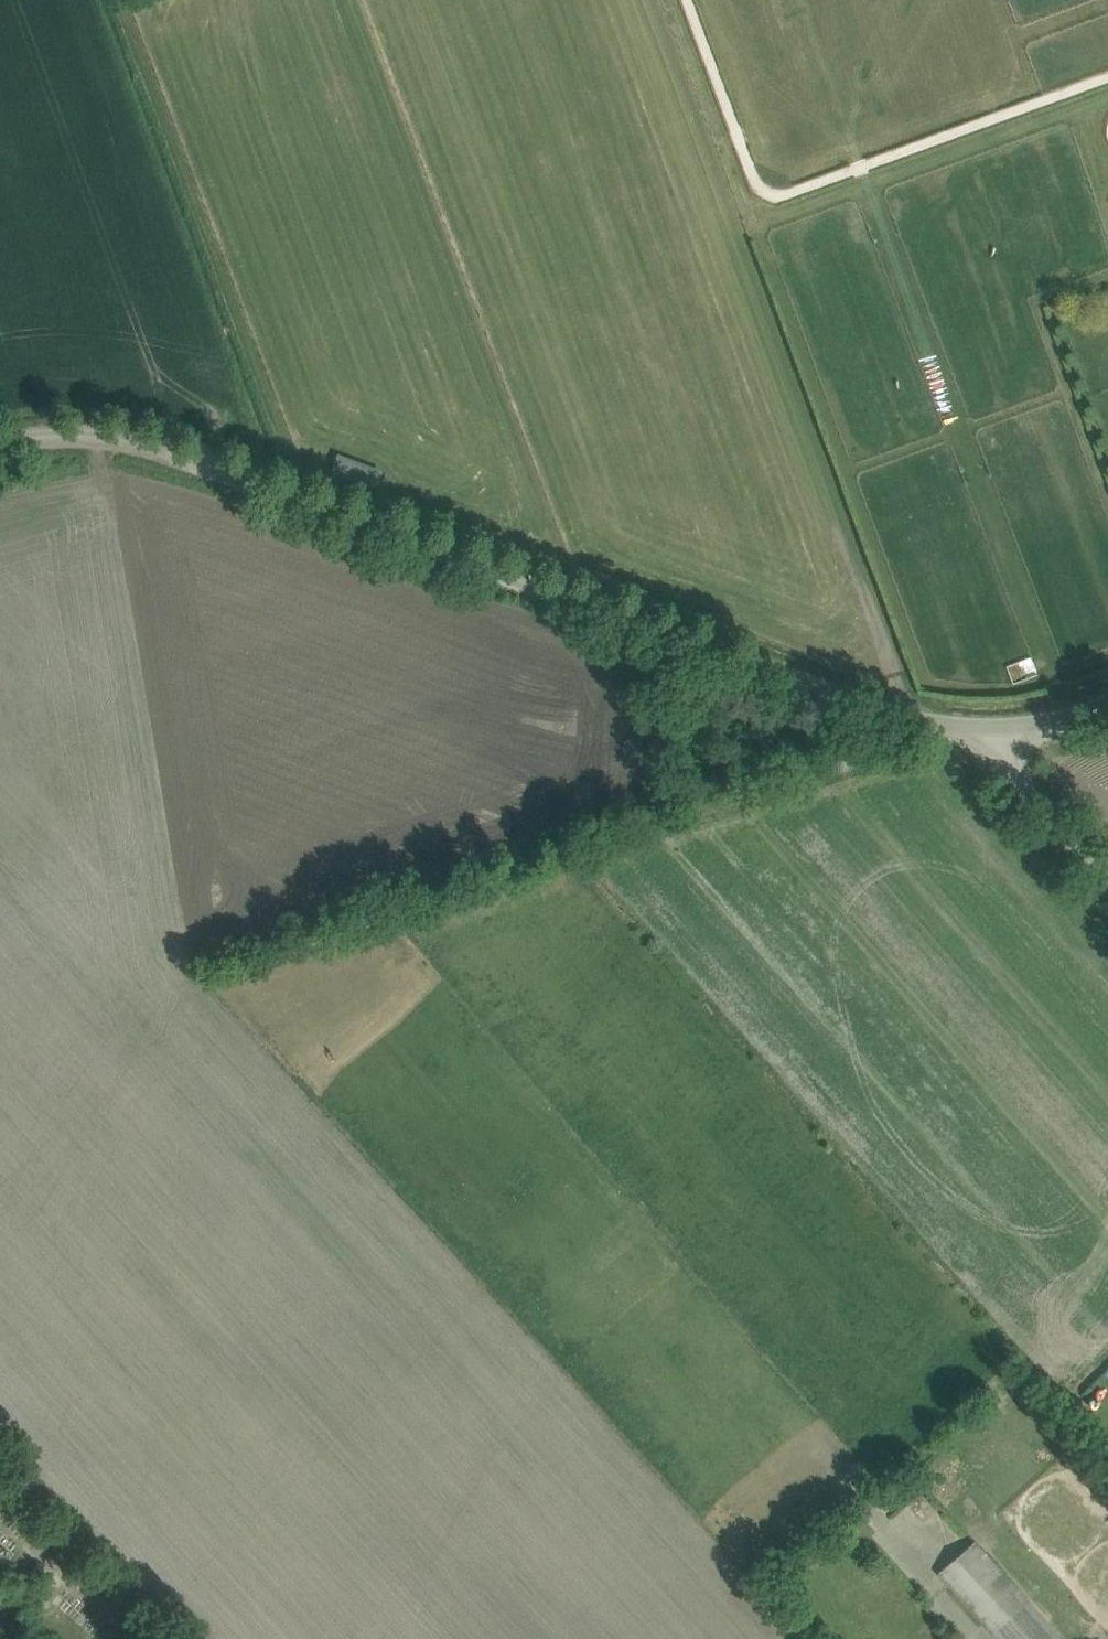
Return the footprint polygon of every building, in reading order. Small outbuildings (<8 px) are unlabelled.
[(998,1638),(1060,1638),(1056,1635),(974,1542),(939,1573),(998,1638)] [(1087,1624),(1100,1638),(1107,1638),(1107,1606),(1087,1624)]
